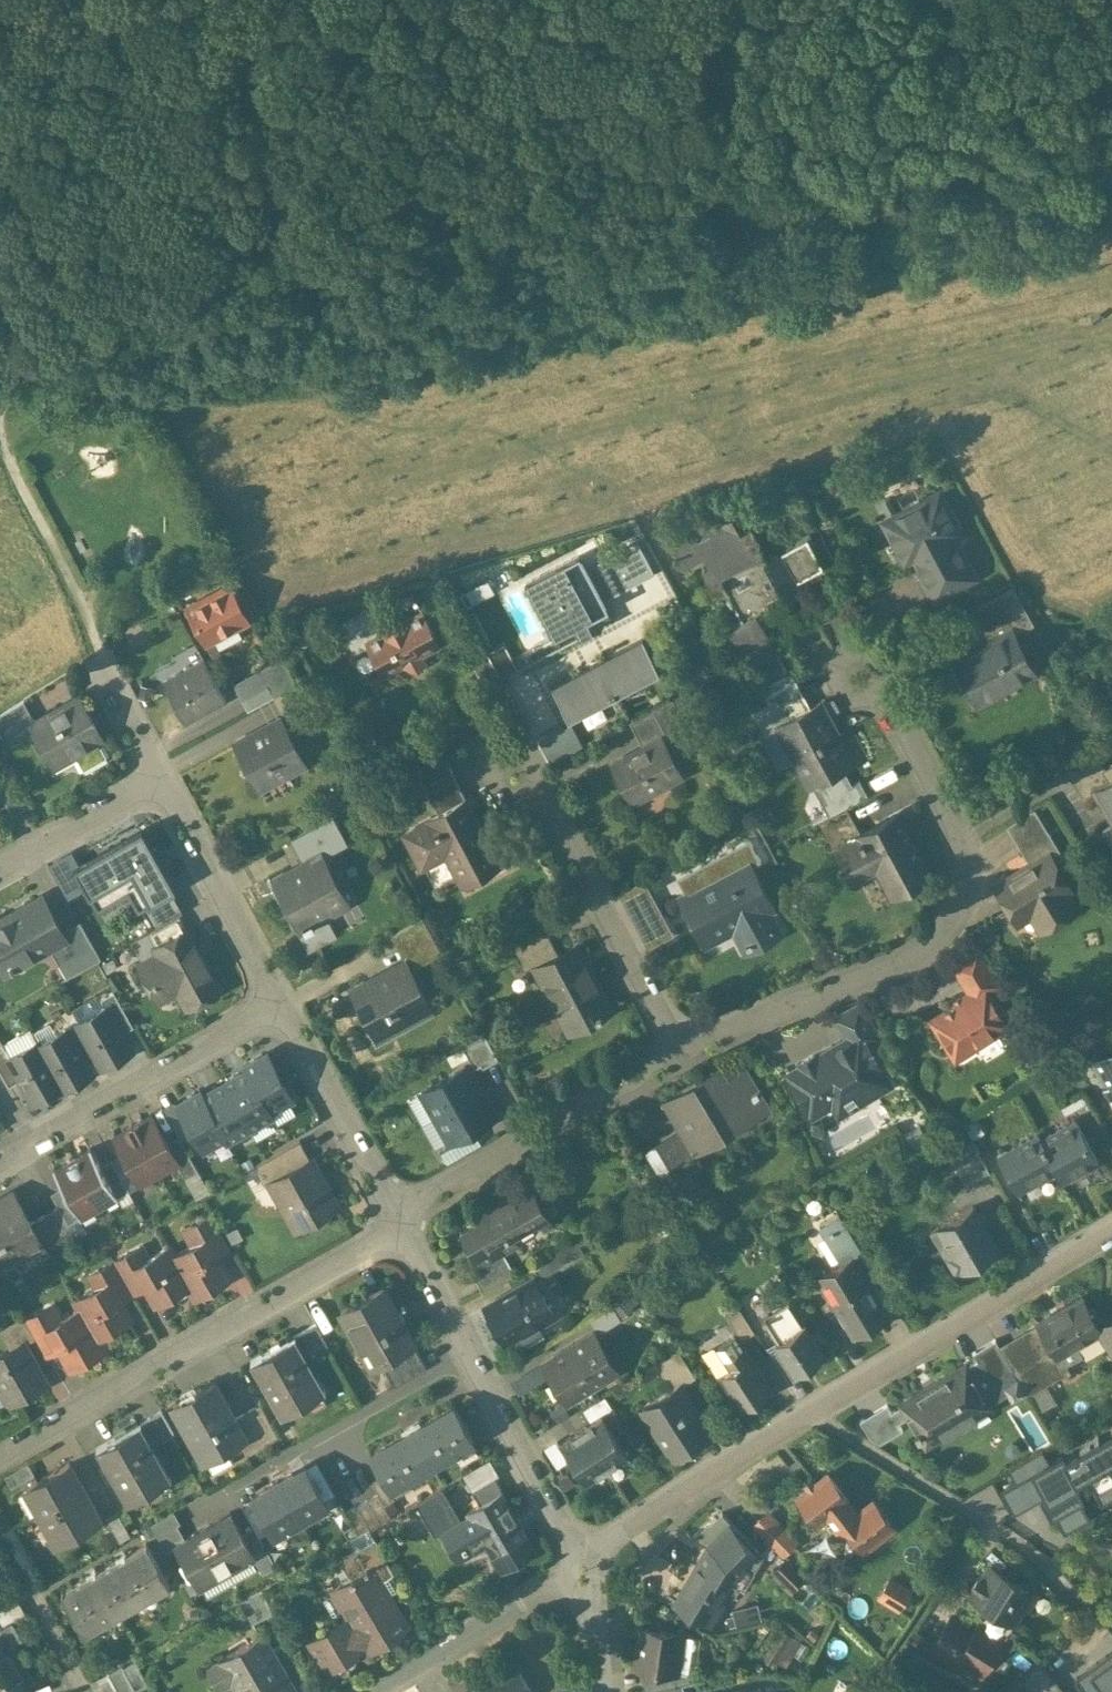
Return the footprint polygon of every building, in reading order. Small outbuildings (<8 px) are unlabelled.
[(939,489),(881,520),(904,563),(913,558),(936,600),(977,578),(955,537),(963,533),(939,489)] [(780,550),(772,548),(764,552),(751,529),(740,535),(731,519),(694,539),(708,564),(702,568),(714,588),(722,583),(728,591),(726,596),(730,603),(734,605),(740,616),(733,620),(742,637),(736,640),(745,657),(773,642),(756,611),(801,587),(796,578),(822,564),(803,531),(796,535),(793,543),(780,550)] [(579,553),(524,582),(554,636),(573,626),(579,637),(594,629),(588,618),(608,607),(604,599),(587,567),(579,553)] [(629,586),(612,554),(587,567),(604,599),(629,586)] [(228,584),(188,606),(206,640),(247,618),(228,584)] [(1014,586),(978,606),(987,622),(995,636),(955,658),(979,701),(1002,688),(997,679),(1009,672),(1011,675),(1028,666),(1020,649),(1022,648),(1014,632),(1033,622),(1014,586)] [(400,612),(380,623),(384,631),(366,641),(384,674),(402,664),(405,669),(425,659),(422,653),(440,643),(422,610),(404,620),(400,612)] [(642,638),(597,663),(614,693),(659,669),(642,638)] [(773,642),(745,657),(761,687),(789,671),(773,642)] [(483,643),(466,652),(482,681),(498,672),(488,652),(483,643)] [(504,643),(488,652),(498,672),(502,678),(518,670),(504,643)] [(282,655),(254,670),(263,686),(267,684),(273,695),(274,694),(296,682),(282,655)] [(204,657),(164,680),(185,721),(226,699),(204,657)] [(597,663),(552,687),(568,718),(614,693),(597,663)] [(838,734),(820,701),(810,706),(791,670),(789,671),(761,687),(780,722),(777,724),(809,786),(813,784),(829,814),(845,806),(867,794),(859,780),(847,786),(838,770),(865,756),(849,728),(838,734)] [(296,682),(274,694),(285,714),(307,702),(296,682)] [(35,719),(35,720),(40,728),(58,762),(61,760),(57,754),(81,740),(85,747),(101,738),(102,737),(78,695),(35,719)] [(673,698),(629,721),(643,747),(661,737),(662,738),(687,725),(673,698)] [(0,713),(0,722),(12,744),(40,728),(35,720),(35,719),(24,699),(0,713)] [(280,717),(237,741),(256,777),(272,768),(275,772),(283,767),(285,771),(304,761),(280,717)] [(554,758),(586,742),(574,720),(542,736),(554,758)] [(643,747),(612,763),(632,801),(681,774),(662,738),(661,737),(643,747)] [(101,738),(85,747),(81,740),(57,754),(61,760),(72,754),(80,768),(85,769),(108,757),(109,752),(101,738)] [(1093,750),(1065,768),(1083,798),(1095,790),(1087,777),(1103,767),(1093,750)] [(444,753),(414,769),(423,785),(451,771),(453,770),(444,753)] [(1103,767),(1087,777),(1095,790),(1111,818),(1111,762),(1103,767)] [(451,771),(423,785),(439,814),(465,800),(466,801),(467,800),(451,771)] [(9,777),(0,783),(0,791),(13,814),(26,806),(9,777)] [(439,814),(404,833),(422,865),(445,853),(462,883),(499,863),(466,801),(465,800),(439,814)] [(928,874),(896,815),(861,834),(845,806),(829,814),(818,820),(835,852),(840,850),(852,871),(872,860),(886,886),(904,876),(909,884),(928,874)] [(1034,807),(1006,824),(1023,853),(1052,836),(1034,807)] [(332,818),(292,838),(304,861),(324,851),(325,854),(345,843),(332,818)] [(755,819),(714,841),(728,866),(768,844),(755,819)] [(1103,830),(1111,845),(1111,824),(1103,830)] [(139,834),(81,867),(95,891),(107,884),(113,895),(130,885),(143,907),(172,891),(139,834)] [(1052,836),(1023,853),(1028,862),(994,883),(1014,915),(1029,906),(1040,910),(1048,923),(1078,905),(1069,890),(1071,888),(1059,869),(1068,864),(1052,836)] [(304,861),(273,879),(301,930),(351,902),(325,854),(324,851),(304,861)] [(65,855),(50,863),(67,896),(83,887),(65,855)] [(746,865),(685,898),(706,936),(722,927),(724,930),(734,924),(740,925),(745,936),(741,938),(744,943),(750,940),(750,939),(774,926),(764,908),(768,906),(746,865)] [(647,877),(621,891),(650,943),(676,929),(647,877)] [(183,911),(172,891),(143,907),(154,926),(179,913),(183,911)] [(1,921),(0,920),(0,973),(58,940),(65,936),(62,930),(42,895),(24,906),(25,908),(1,921)] [(154,926),(146,930),(154,945),(187,928),(179,913),(154,926)] [(80,919),(62,930),(65,936),(58,940),(69,959),(71,958),(77,970),(101,956),(93,942),(80,919)] [(576,944),(559,953),(541,919),(508,937),(521,962),(530,957),(559,1010),(578,1000),(586,1016),(595,1012),(596,1014),(610,1007),(576,944)] [(187,928),(154,945),(159,954),(144,962),(155,984),(171,976),(187,1006),(222,987),(190,927),(187,928)] [(105,935),(93,942),(101,956),(113,949),(105,935)] [(977,950),(953,965),(973,998),(984,991),(985,991),(998,983),(977,950)] [(431,1006),(405,959),(352,988),(378,1035),(431,1006)] [(133,1024),(114,990),(101,997),(105,1005),(107,1004),(122,1031),(133,1024)] [(967,1001),(965,1002),(966,1003),(959,1007),(958,1006),(954,1005),(932,1019),(953,1052),(971,1041),(973,1045),(978,1041),(980,1044),(995,1034),(993,1032),(1007,1023),(996,1004),(994,1005),(985,991),(984,991),(973,998),(968,1001),(967,1001)] [(859,1001),(834,1016),(847,1038),(857,1032),(865,1044),(879,1035),(859,1001)] [(105,1005),(78,1020),(99,1057),(98,1057),(103,1064),(131,1048),(122,1031),(107,1004),(105,1005)] [(78,1020),(76,1016),(63,1023),(66,1027),(67,1026),(87,1063),(98,1057),(99,1057),(78,1020)] [(66,1027),(39,1042),(62,1084),(61,1084),(63,1087),(92,1071),(87,1063),(67,1026),(66,1027)] [(847,1038),(836,1045),(835,1049),(819,1058),(815,1057),(813,1055),(801,1062),(803,1065),(790,1072),(813,1111),(832,1099),(834,1103),(847,1106),(858,1099),(859,1098),(862,1086),(878,1076),(880,1070),(865,1044),(857,1032),(847,1038)] [(498,1057),(485,1033),(463,1046),(474,1065),(481,1061),(483,1065),(498,1057)] [(39,1042),(37,1039),(10,1055),(9,1055),(21,1077),(34,1100),(61,1084),(62,1084),(39,1042)] [(3,1042),(0,1044),(0,1068),(9,1084),(21,1077),(9,1055),(10,1055),(3,1042)] [(1091,1057),(1092,1058),(1093,1058),(1108,1083),(1102,1087),(1103,1088),(1104,1088),(1111,1102),(1111,1045),(1091,1057)] [(268,1051),(245,1064),(273,1115),(274,1114),(272,1110),(294,1098),(284,1080),(271,1056),(268,1051)] [(280,1051),(271,1056),(284,1080),(294,1074),(280,1051)] [(468,1060),(427,1082),(457,1136),(498,1113),(468,1060)] [(246,1069),(224,1081),(251,1127),(273,1115),(245,1064),(243,1065),(246,1069)] [(720,1066),(701,1078),(701,1079),(663,1101),(685,1138),(693,1152),(695,1151),(732,1129),(731,1128),(750,1116),(740,1100),(753,1092),(754,1094),(766,1087),(763,1083),(757,1087),(745,1067),(727,1077),(720,1066)] [(201,1089),(200,1090),(228,1140),(251,1127),(224,1081),(203,1093),(201,1089)] [(200,1090),(176,1102),(177,1103),(192,1131),(203,1149),(225,1137),(227,1141),(228,1140),(200,1090)] [(192,1131),(177,1103),(165,1110),(179,1134),(181,1137),(192,1131)] [(167,1140),(151,1112),(150,1112),(151,1115),(143,1119),(142,1117),(132,1123),(159,1169),(176,1159),(178,1162),(179,1161),(167,1140)] [(1075,1118),(1040,1137),(1037,1132),(998,1153),(996,1154),(1001,1163),(1017,1190),(1056,1169),(1062,1179),(1097,1160),(1075,1118)] [(159,1169),(132,1123),(123,1128),(124,1130),(116,1135),(114,1132),(113,1133),(124,1151),(140,1181),(141,1182),(142,1181),(141,1179),(159,1169)] [(998,1153),(984,1129),(970,1138),(977,1150),(989,1171),(1001,1163),(996,1154),(998,1153)] [(181,1137),(179,1134),(167,1140),(179,1161),(183,1159),(190,1172),(198,1168),(181,1137)] [(299,1138),(264,1158),(275,1177),(310,1157),(299,1138)] [(685,1138),(660,1153),(675,1178),(702,1163),(695,1151),(693,1152),(685,1138)] [(101,1164),(90,1146),(88,1147),(90,1149),(83,1153),(83,1152),(71,1156),(98,1203),(115,1194),(116,1196),(118,1195),(116,1192),(101,1164)] [(977,1150),(953,1164),(965,1184),(989,1171),(977,1150)] [(140,1181),(124,1151),(112,1158),(128,1185),(129,1187),(140,1181)] [(702,1163),(701,1164),(708,1175),(727,1163),(720,1152),(702,1163)] [(98,1203),(71,1156),(62,1164),(56,1168),(54,1166),(52,1167),(73,1203),(78,1213),(81,1217),(82,1216),(81,1213),(98,1203)] [(275,1177),(271,1180),(297,1226),(337,1203),(310,1157),(275,1177)] [(128,1185),(112,1158),(101,1164),(116,1192),(128,1185)] [(526,1178),(472,1209),(479,1221),(464,1229),(481,1260),(482,1261),(502,1249),(517,1240),(511,1230),(545,1210),(526,1178)] [(0,1197),(0,1234),(12,1254),(39,1239),(40,1238),(30,1220),(12,1190),(0,1197)] [(58,1203),(30,1220),(40,1238),(39,1239),(44,1246),(73,1230),(58,1203)] [(73,1203),(62,1209),(67,1219),(78,1213),(73,1203)] [(972,1206),(937,1228),(952,1251),(946,1255),(957,1272),(961,1269),(963,1270),(998,1248),(972,1206)] [(210,1212),(196,1221),(204,1236),(206,1235),(217,1254),(230,1247),(210,1212)] [(838,1213),(820,1224),(827,1235),(845,1224),(838,1213)] [(845,1224),(827,1235),(843,1260),(851,1255),(861,1249),(845,1224)] [(12,1254),(0,1234),(0,1261),(12,1254)] [(217,1254),(206,1235),(204,1236),(173,1254),(190,1284),(196,1295),(198,1295),(205,1297),(207,1289),(229,1277),(217,1254)] [(576,1239),(535,1263),(543,1276),(583,1252),(576,1239)] [(136,1262),(134,1263),(146,1283),(157,1302),(190,1284),(173,1254),(168,1245),(136,1262)] [(502,1249),(482,1261),(481,1260),(470,1266),(483,1289),(515,1271),(502,1249)] [(129,1250),(114,1258),(133,1291),(146,1283),(134,1263),(136,1262),(129,1250)] [(872,1290),(851,1255),(843,1260),(819,1275),(855,1333),(887,1313),(886,1312),(872,1290)] [(133,1291),(114,1258),(100,1266),(107,1279),(108,1278),(119,1298),(133,1291)] [(119,1298),(108,1278),(107,1279),(75,1297),(80,1306),(97,1336),(130,1318),(119,1298)] [(535,1278),(487,1305),(507,1340),(513,1337),(540,1321),(555,1312),(535,1278)] [(896,1306),(882,1284),(872,1290),(886,1312),(896,1306)] [(395,1308),(383,1285),(342,1309),(373,1362),(380,1358),(411,1340),(414,1339),(403,1321),(405,1320),(398,1306),(395,1308)] [(775,1287),(754,1301),(764,1316),(785,1302),(775,1287)] [(1081,1296),(1037,1322),(1052,1347),(1056,1355),(1059,1353),(1101,1329),(1099,1325),(1081,1296)] [(804,1321),(802,1323),(787,1300),(785,1302),(764,1316),(762,1317),(777,1339),(776,1340),(782,1350),(796,1372),(824,1353),(804,1321)] [(49,1324),(47,1325),(58,1344),(71,1367),(93,1354),(101,1356),(103,1348),(104,1348),(97,1336),(80,1306),(49,1324)] [(49,1324),(40,1309),(26,1317),(45,1351),(58,1344),(47,1325),(49,1324)] [(24,1315),(0,1329),(11,1348),(23,1341),(24,1343),(36,1336),(24,1315)] [(1099,1325),(1101,1329),(1111,1348),(1111,1317),(1099,1325)] [(540,1321),(513,1337),(519,1348),(546,1332),(540,1321)] [(329,1345),(316,1322),(293,1336),(306,1358),(329,1345)] [(1038,1323),(1000,1345),(1014,1369),(1016,1369),(1052,1347),(1038,1323)] [(593,1332),(569,1348),(592,1385),(617,1370),(593,1332)] [(734,1335),(716,1346),(724,1358),(743,1346),(735,1334),(734,1334),(734,1335)] [(293,1336),(253,1358),(284,1412),(324,1389),(306,1358),(293,1336)] [(996,1339),(972,1353),(986,1376),(993,1386),(1016,1372),(1014,1369),(1000,1345),(996,1339)] [(411,1340),(380,1358),(395,1384),(427,1366),(411,1340)] [(23,1341),(11,1348),(0,1354),(0,1385),(9,1402),(45,1381),(24,1343),(23,1341)] [(724,1358),(723,1359),(729,1368),(749,1355),(743,1346),(724,1358)] [(1052,1347),(1016,1369),(1029,1392),(1068,1369),(1059,1353),(1056,1355),(1052,1347)] [(569,1348),(545,1363),(568,1400),(592,1385),(569,1348)] [(678,1348),(656,1362),(672,1388),(679,1384),(680,1386),(695,1376),(678,1348)] [(782,1350),(772,1356),(789,1382),(799,1376),(796,1372),(782,1350)] [(729,1368),(720,1374),(742,1407),(771,1388),(749,1355),(729,1368)] [(976,1361),(965,1368),(974,1383),(986,1376),(976,1361)] [(965,1368),(964,1367),(901,1405),(908,1417),(915,1429),(914,1430),(918,1436),(936,1425),(940,1431),(966,1416),(968,1420),(971,1418),(973,1421),(986,1412),(986,1411),(990,1408),(974,1383),(965,1368)] [(235,1416),(214,1380),(173,1403),(204,1457),(204,1456),(205,1456),(203,1452),(223,1441),(225,1445),(226,1444),(238,1438),(245,1434),(235,1416)] [(672,1388),(649,1403),(662,1423),(654,1428),(673,1456),(710,1431),(680,1386),(679,1384),(672,1388)] [(260,1402),(235,1416),(245,1434),(238,1438),(245,1451),(277,1433),(260,1402)] [(453,1404),(370,1451),(383,1474),(390,1488),(474,1440),(453,1404)] [(162,1410),(138,1423),(150,1445),(174,1432),(162,1410)] [(628,1455),(602,1415),(581,1428),(607,1468),(628,1455)] [(1104,1421),(1109,1430),(1032,1472),(1044,1493),(1062,1527),(1087,1514),(1080,1500),(1084,1498),(1076,1485),(1086,1480),(1100,1506),(1111,1500),(1111,1417),(1104,1421)] [(138,1423),(98,1446),(128,1499),(168,1476),(150,1445),(138,1423)] [(607,1468),(581,1428),(560,1442),(586,1482),(607,1468)] [(225,1445),(223,1441),(203,1452),(205,1456),(204,1456),(212,1469),(215,1470),(233,1460),(233,1457),(226,1444),(225,1445)] [(28,1461),(5,1474),(12,1485),(35,1472),(28,1461)] [(69,1461),(27,1485),(42,1512),(84,1488),(69,1461)] [(334,1489),(318,1462),(307,1469),(322,1495),(334,1489)] [(305,1466),(293,1472),(292,1471),(278,1479),(300,1518),(326,1503),(322,1495),(307,1469),(305,1466)] [(827,1472),(797,1495),(817,1522),(827,1514),(847,1498),(827,1472)] [(1032,1472),(1001,1489),(1013,1511),(1044,1493),(1032,1472)] [(378,1491),(346,1510),(358,1532),(390,1514),(384,1503),(395,1497),(390,1488),(383,1474),(372,1480),(378,1491)] [(494,1476),(472,1489),(479,1503),(501,1490),(502,1490),(494,1476)] [(278,1479),(264,1487),(264,1489),(252,1495),(254,1499),(270,1526),(274,1533),(300,1518),(278,1479)] [(470,1514),(460,1519),(442,1487),(422,1498),(454,1552),(482,1536),(501,1568),(535,1549),(501,1490),(479,1503),(467,1510),(470,1514)] [(84,1488),(42,1512),(56,1539),(99,1515),(84,1488)] [(872,1499),(857,1511),(847,1498),(827,1514),(837,1527),(843,1523),(863,1548),(893,1525),(872,1499)] [(270,1526),(254,1499),(243,1505),(255,1526),(258,1532),(270,1526)] [(230,1510),(176,1541),(193,1571),(199,1582),(253,1552),(243,1533),(230,1510)] [(783,1528),(765,1510),(752,1522),(770,1541),(783,1528)] [(130,1534),(117,1511),(105,1517),(118,1541),(130,1534)] [(763,1556),(722,1512),(691,1537),(705,1547),(738,1562),(746,1567),(753,1571),(763,1556)] [(255,1526),(243,1533),(253,1552),(265,1545),(258,1532),(255,1526)] [(783,1528),(770,1541),(781,1553),(794,1540),(783,1528)] [(375,1538),(342,1557),(353,1576),(371,1566),(380,1581),(393,1572),(375,1538)] [(146,1542),(61,1590),(85,1631),(170,1584),(146,1542)] [(265,1545),(253,1552),(262,1567),(274,1561),(265,1545)] [(738,1562),(705,1547),(675,1601),(713,1624),(746,1567),(738,1562)] [(803,1578),(784,1558),(773,1568),(793,1588),(803,1578)] [(1015,1571),(1005,1573),(990,1564),(971,1595),(982,1602),(1013,1621),(1013,1620),(1020,1609),(1026,1607),(1030,1601),(1027,1587),(1017,1581),(1015,1571)] [(380,1581),(371,1566),(353,1576),(349,1578),(350,1579),(337,1587),(346,1601),(343,1603),(355,1623),(351,1624),(341,1631),(353,1652),(367,1643),(369,1646),(403,1626),(389,1603),(392,1601),(380,1581)] [(193,1571),(182,1578),(190,1593),(202,1586),(199,1582),(193,1571)] [(883,1589),(905,1603),(916,1586),(894,1572),(883,1589)] [(260,1589),(241,1599),(252,1622),(263,1617),(272,1612),(260,1589)] [(1013,1621),(982,1602),(975,1615),(979,1617),(1008,1635),(1009,1634),(1017,1622),(1013,1620),(1013,1621)] [(751,1619),(750,1604),(737,1605),(738,1620),(751,1619)] [(953,1619),(946,1629),(942,1627),(941,1628),(942,1629),(934,1642),(933,1641),(928,1650),(961,1671),(966,1663),(979,1672),(996,1645),(996,1644),(972,1629),(949,1615),(949,1616),(953,1619)] [(1008,1635),(979,1617),(972,1629),(996,1644),(996,1645),(1004,1651),(1013,1637),(1009,1634),(1008,1635)] [(346,1621),(314,1640),(324,1658),(327,1656),(332,1664),(353,1652),(341,1631),(351,1624),(350,1622),(346,1621)] [(802,1639),(777,1625),(761,1653),(786,1666),(802,1639)] [(681,1632),(640,1626),(634,1666),(639,1667),(677,1672),(679,1653),(678,1652),(681,1632)] [(208,1669),(220,1689),(230,1683),(242,1676),(252,1691),(297,1691),(298,1691),(265,1634),(222,1659),(223,1660),(208,1669)] [(7,1635),(2,1638),(0,1635),(0,1691),(17,1691),(29,1685),(27,1682),(32,1679),(17,1654),(18,1654),(7,1635)] [(1075,1677),(1085,1691),(1111,1691),(1111,1651),(1075,1677)] [(148,1682),(136,1659),(123,1666),(135,1689),(148,1682)] [(1003,1691),(1031,1691),(1029,1689),(1049,1674),(1040,1663),(1020,1677),(1021,1678),(1003,1691)] [(109,1671),(120,1691),(128,1691),(135,1689),(123,1666),(123,1664),(109,1671)] [(517,1667),(475,1691),(532,1691),(517,1667)] [(677,1672),(639,1667),(644,1689),(644,1691),(675,1684),(677,1672)] [(1049,1674),(1029,1689),(1031,1691),(1062,1691),(1049,1674)] [(230,1683),(235,1691),(252,1691),(242,1676),(230,1683)] [(683,1682),(656,1689),(656,1691),(685,1691),(683,1682)]
